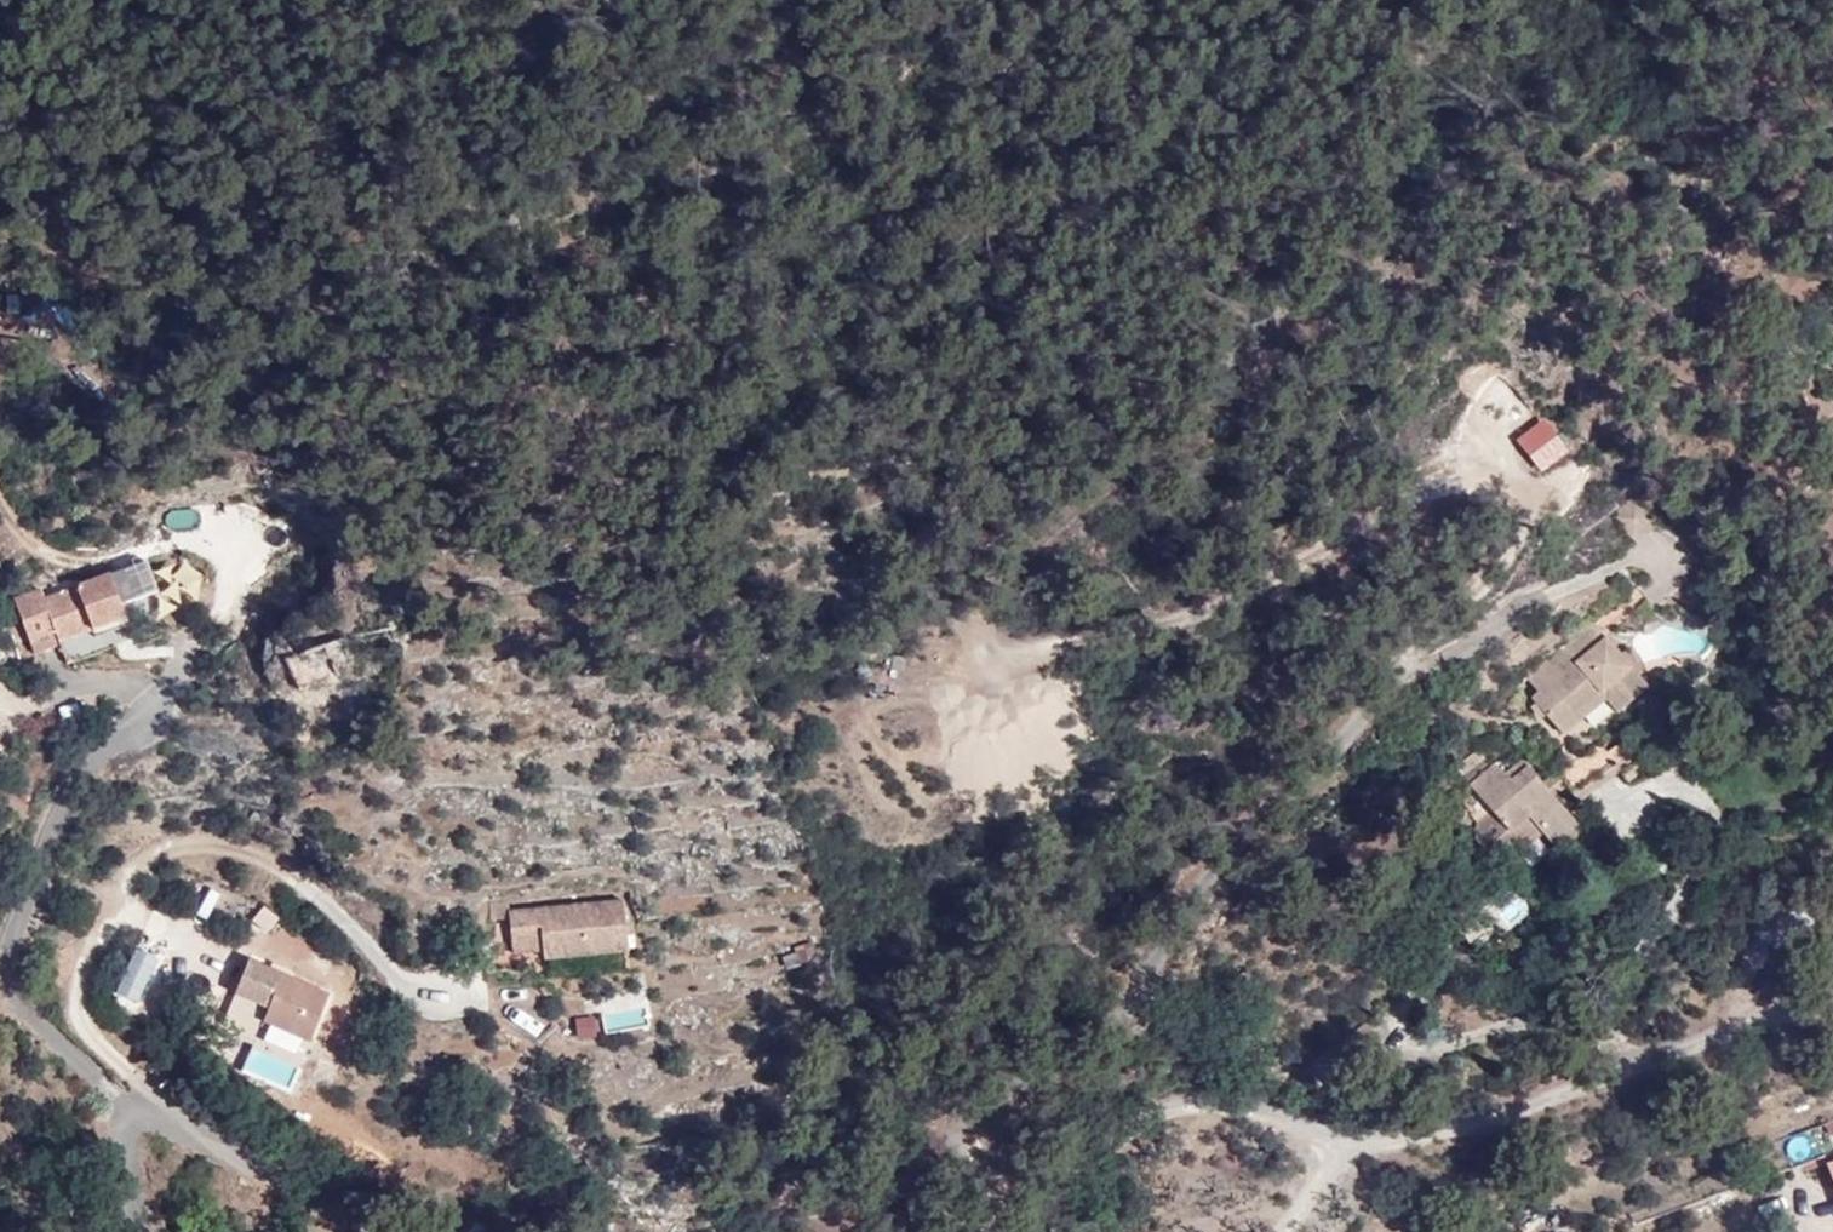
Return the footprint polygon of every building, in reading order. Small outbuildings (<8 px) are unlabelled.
[(1520,440),(1544,484),(1574,467),(1550,424),(1520,440)] [(39,589),(14,599),(27,634),(113,611),(122,609),(110,575),(43,599),(39,589)] [(58,642),(125,617),(122,609),(113,611),(27,634),(29,641),(55,632),(58,642)] [(1621,710),(1648,686),(1594,625),(1526,684),(1569,734),(1607,695),(1621,710)] [(34,655),(59,646),(58,642),(55,632),(29,641),(34,655)] [(1442,703),(1426,713),(1435,728),(1451,718),(1442,703)] [(1604,752),(1597,743),(1544,787),(1527,802),(1533,810),(1551,795),(1565,784),(1579,801),(1618,768),(1604,752)] [(1459,774),(1482,757),(1477,750),(1454,767),(1459,774)] [(1525,765),(1520,760),(1503,773),(1509,780),(1525,765)] [(1489,810),(1476,822),(1476,832),(1504,865),(1524,848),(1520,844),(1538,828),(1542,834),(1556,850),(1581,830),(1551,795),(1533,810),(1527,802),(1544,787),(1525,765),(1509,780),(1503,773),(1495,763),(1470,785),(1489,810)] [(1524,848),(1542,834),(1538,828),(1520,844),(1524,848)] [(1476,842),(1499,869),(1504,865),(1476,832),(1476,842)] [(628,955),(623,903),(510,913),(510,935),(538,932),(541,963),(628,955)] [(262,1007),(257,1021),(263,1023),(309,1043),(328,995),(249,960),(236,995),(262,1007)] [(301,1062),(309,1043),(263,1023),(256,1042),(301,1062)]
